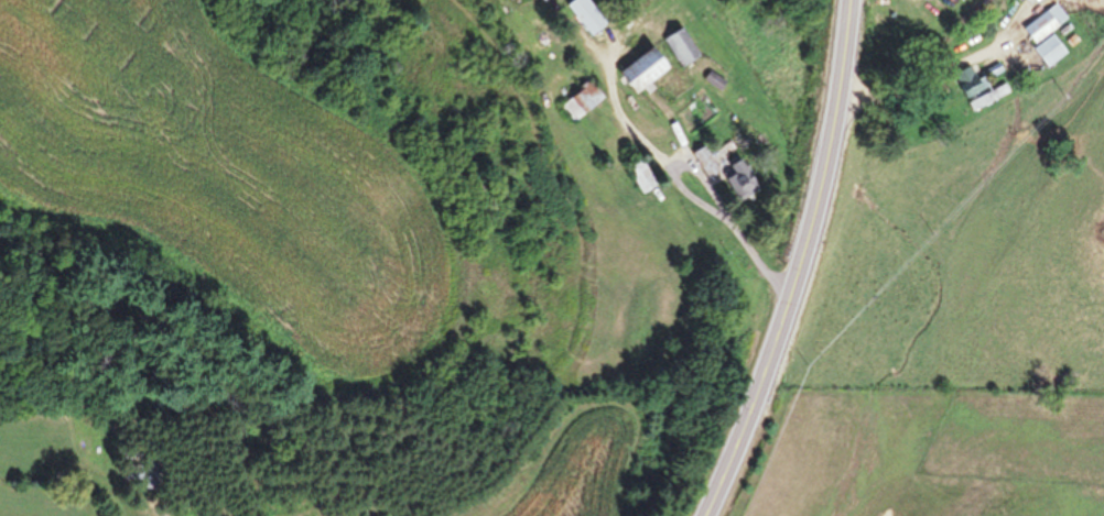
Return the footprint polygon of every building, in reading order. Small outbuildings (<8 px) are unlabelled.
[(605,24),(586,0),(567,0),(564,3),(589,36),(605,24)] [(1018,29),(1043,67),(1062,54),(1047,31),(1066,19),(1056,4),(1018,29)] [(610,72),(627,93),(659,67),(643,46),(610,72)] [(985,88),(972,61),(948,73),(961,100),(985,88)] [(565,94),(574,113),(601,101),(593,82),(565,94)] [(720,172),(705,144),(691,151),(706,180),(720,172)] [(716,162),(740,197),(757,185),(739,158),(734,161),(728,154),(716,162)]
